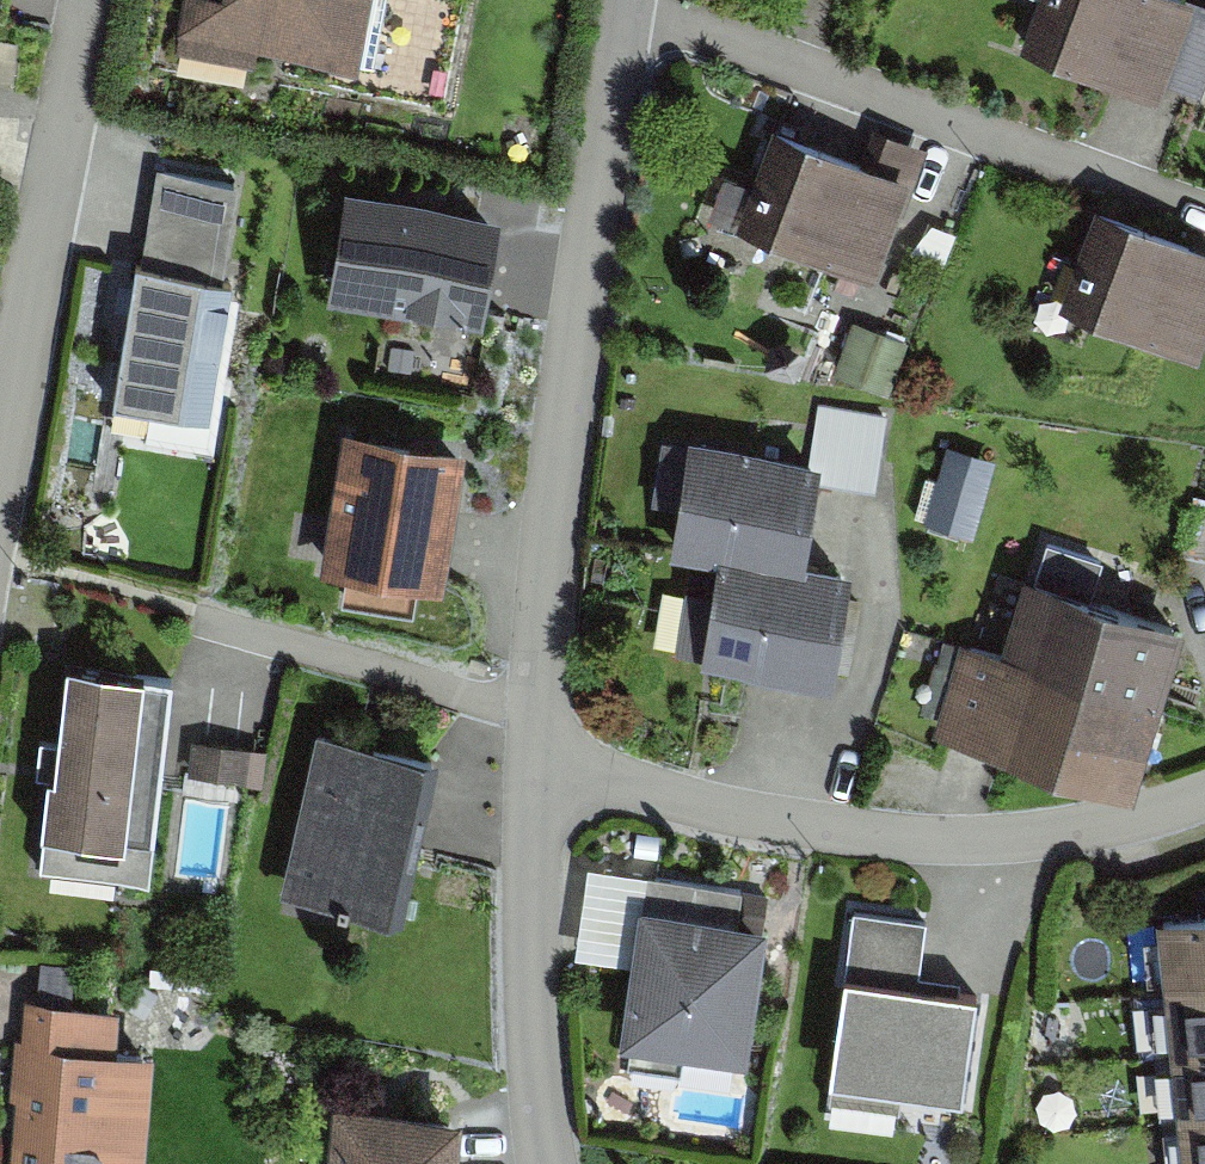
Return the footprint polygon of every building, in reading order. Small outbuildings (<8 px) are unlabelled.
[(177,49),(254,62),(257,46),(357,64),(369,0),(185,0),(177,49)] [(1176,0),(1051,0),(1027,63),(1145,108),(1154,86),(1200,103),(1204,89),(1204,11),(1176,0)] [(862,170),(784,141),(745,246),(863,289),(894,205),(916,213),(936,160),(874,137),(862,170)] [(238,188),(149,173),(111,409),(200,423),(238,188)] [(501,210),(346,186),(328,298),(483,323),(501,210)] [(1109,219),(1070,323),(1188,367),(1204,321),(1204,254),(1109,219)] [(465,447),(344,426),(320,568),(441,589),(465,447)] [(822,456),(689,434),(670,551),(718,559),(701,661),(832,682),(853,562),(806,554),(822,456)] [(995,463),(946,449),(924,526),(973,540),(995,463)] [(1174,632),(1015,582),(991,658),(955,647),(925,739),(1121,801),(1174,632)] [(173,674),(65,661),(41,867),(149,879),(173,674)] [(440,755),(317,728),(280,890),(404,917),(440,755)] [(767,920),(639,900),(618,1040),(746,1059),(767,920)] [(845,911),(833,978),(813,1082),(945,1106),(966,998),(910,988),(922,926),(845,911)] [(1204,987),(1204,917),(1163,921),(1170,991),(1204,987)] [(1176,1054),(1204,1052),(1204,987),(1170,991),(1135,994),(1141,1058),(1176,1054)] [(11,1001),(0,1163),(132,1163),(140,1051),(104,1048),(107,1008),(11,1001)] [(1204,1114),(1204,1052),(1176,1054),(1183,1116),(1204,1114)] [(317,1104),(311,1163),(445,1163),(450,1119),(317,1104)] [(1187,1163),(1204,1163),(1204,1114),(1183,1116),(1187,1163)]
